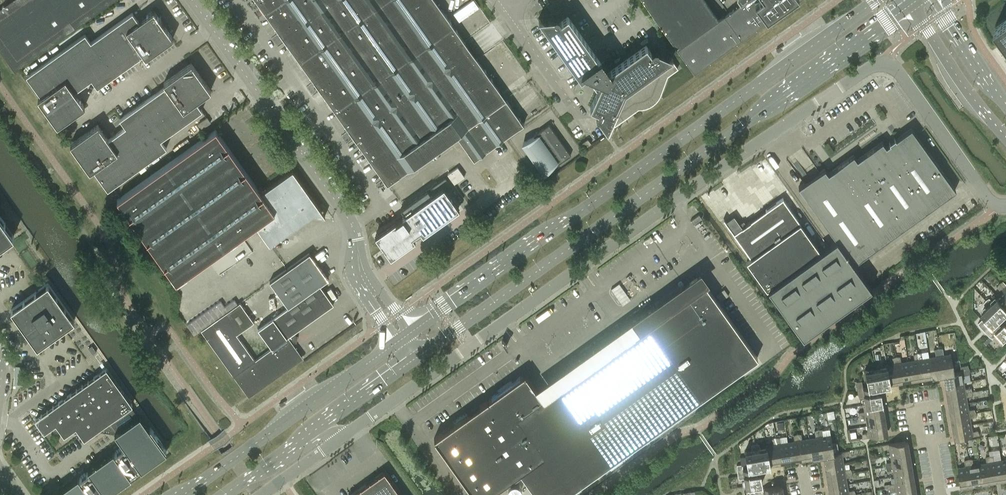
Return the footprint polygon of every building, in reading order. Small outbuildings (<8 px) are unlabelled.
[(14,68),(109,0),(0,0),(0,47),(14,68)] [(265,12),(281,0),(256,0),(265,12)] [(333,0),(281,0),(265,12),(278,31),(279,33),(280,33),(282,36),(333,0)] [(299,61),(359,18),(346,0),(333,0),(282,36),(284,40),(286,42),(299,61)] [(359,18),(385,0),(346,0),(359,18)] [(376,43),(436,1),(435,0),(385,0),(359,18),(376,43)] [(436,1),(376,43),(394,67),(453,25),(451,22),(451,21),(449,19),(436,1)] [(132,12),(90,41),(114,75),(143,54),(145,57),(173,37),(153,10),(138,21),(132,12)] [(567,14),(560,19),(558,16),(557,15),(555,15),(553,16),(538,18),(580,77),(581,76),(595,82),(593,86),(596,90),(589,106),(597,109),(595,113),(595,114),(596,116),(598,117),(607,130),(610,122),(614,124),(638,107),(642,107),(645,107),(649,105),(652,103),(655,101),(658,98),(660,94),(667,75),(677,68),(670,57),(672,56),(658,49),(657,48),(655,48),(653,48),(650,50),(646,43),(610,69),(604,60),(601,62),(567,14)] [(995,26),(1001,34),(1004,39),(1003,40),(1001,41),(1001,42),(1001,43),(1005,50),(1005,17),(995,26)] [(315,82),(317,85),(376,43),(359,18),(299,61),(313,80),(314,82),(315,82)] [(394,67),(411,92),(470,49),(457,30),(456,28),(455,28),(453,25),(394,67)] [(114,75),(90,41),(85,33),(26,75),(41,96),(37,98),(57,125),(84,106),(74,91),(91,79),(97,87),(114,75)] [(334,110),(394,67),(376,43),(317,85),(319,88),(319,89),(321,91),(334,110)] [(470,49),(411,92),(428,116),(488,74),(485,71),(486,70),(484,68),(470,49)] [(165,85),(137,106),(160,139),(202,110),(195,101),(210,90),(191,63),(163,82),(165,85)] [(349,131),(352,134),(411,92),(394,67),(334,110),(348,128),(347,129),(349,131)] [(488,74),(428,116),(369,159),(382,177),(382,178),(383,179),(384,179),(386,182),(387,184),(392,180),(399,175),(456,134),(505,98),(492,79),(490,77),(488,74)] [(369,159),(428,116),(411,92),(352,134),(354,137),(354,138),(355,140),(356,140),(369,159)] [(456,134),(467,150),(473,159),(478,155),(518,126),(519,127),(523,123),(522,122),(520,119),(520,118),(519,117),(505,98),(456,134)] [(166,147),(160,139),(137,106),(119,118),(126,127),(108,139),(97,124),(70,143),(89,171),(93,169),(107,189),(166,147)] [(198,123),(201,128),(210,122),(207,117),(198,123)] [(570,154),(548,124),(533,135),(533,136),(523,141),(545,172),(553,164),(554,165),(570,154)] [(820,250),(766,289),(801,337),(871,287),(853,262),(955,189),(911,127),(885,146),(882,141),(857,159),(853,154),(828,172),(824,168),(798,186),(836,239),(820,250)] [(215,129),(117,199),(176,281),(255,224),(269,244),(270,243),(268,240),(299,218),(307,213),(325,215),(292,170),(292,169),(260,192),(215,129)] [(591,143),(587,138),(582,142),(585,147),(591,143)] [(135,179),(137,182),(194,144),(191,140),(170,154),(171,155),(135,179)] [(449,172),(447,174),(454,183),(456,182),(464,176),(458,166),(457,166),(457,167),(455,168),(449,172)] [(387,226),(375,235),(384,247),(390,256),(414,239),(422,233),(423,233),(434,225),(458,207),(452,198),(450,196),(456,192),(445,176),(429,187),(427,188),(400,208),(402,210),(404,214),(403,214),(398,218),(395,221),(387,226)] [(746,260),(766,289),(820,250),(782,198),(742,227),(735,217),(731,220),(733,222),(728,225),(751,257),(746,260)] [(13,235),(0,216),(0,245),(13,235)] [(236,334),(254,321),(239,302),(202,329),(249,394),(301,357),(291,344),(293,342),(294,341),(295,341),(296,335),(295,335),(295,333),(294,331),(333,303),(319,284),(328,278),(309,252),(269,280),(288,306),(257,328),(271,347),(260,355),(257,350),(251,354),(236,334)] [(515,414),(542,454),(519,471),(520,472),(537,494),(563,494),(757,357),(699,275),(634,322),(639,328),(541,398),(540,396),(515,414)] [(997,297),(998,296),(1005,305),(1005,289),(999,282),(997,286),(1001,290),(996,295),(997,297)] [(47,283),(10,309),(37,346),(74,320),(47,283)] [(724,288),(716,294),(720,300),(728,295),(724,288)] [(997,297),(993,301),(989,297),(986,299),(984,303),(987,307),(982,312),(993,323),(990,327),(982,319),(978,323),(980,326),(989,336),(993,338),(996,334),(1001,340),(1005,335),(1005,320),(1002,316),(1005,312),(1005,305),(998,296),(997,297)] [(234,299),(224,306),(227,310),(237,303),(234,299)] [(220,300),(216,303),(223,313),(227,310),(224,306),(220,300)] [(216,303),(212,306),(219,316),(223,313),(216,303)] [(212,306),(208,309),(215,319),(219,316),(212,306)] [(208,309),(204,312),(211,322),(215,319),(208,309)] [(204,312),(199,315),(206,325),(211,322),(204,312)] [(199,315),(195,318),(202,328),(206,325),(199,315)] [(195,318),(191,321),(198,331),(202,328),(195,318)] [(191,321),(187,324),(194,334),(198,331),(191,321)] [(989,336),(984,341),(986,344),(993,338),(989,336)] [(932,376),(943,374),(938,347),(934,349),(935,356),(929,357),(932,376)] [(942,347),(938,347),(943,374),(954,372),(954,371),(951,353),(943,354),(942,347)] [(914,359),(907,360),(911,379),(921,377),(917,352),(913,353),(914,359)] [(921,352),(917,352),(921,377),(932,376),(929,357),(922,358),(921,352)] [(886,364),(886,366),(887,366),(889,383),(900,381),(896,355),(892,357),(893,363),(886,364)] [(900,381),(911,379),(907,360),(901,361),(900,356),(896,355),(900,381)] [(865,403),(882,401),(879,384),(889,383),(887,366),(886,366),(880,367),(879,362),(875,362),(871,363),(872,369),(865,370),(867,386),(863,387),(862,380),(856,381),(856,385),(858,394),(859,398),(864,397),(865,403)] [(61,399),(34,419),(40,427),(44,432),(44,431),(47,429),(48,429),(48,430),(49,430),(50,430),(51,430),(52,429),(52,428),(59,429),(63,433),(64,435),(65,434),(69,431),(80,432),(80,434),(81,434),(83,437),(84,438),(85,437),(88,435),(90,434),(97,428),(106,422),(113,432),(113,433),(113,432),(114,432),(116,431),(113,427),(109,420),(131,405),(132,404),(121,388),(106,367),(104,369),(103,370),(101,371),(97,374),(96,374),(88,380),(76,389),(67,395),(66,396),(62,399),(61,399)] [(961,370),(954,371),(954,372),(943,374),(944,384),(963,381),(962,375),(969,374),(969,370),(962,371),(961,370)] [(488,399),(504,422),(515,414),(540,396),(533,386),(534,386),(525,374),(524,373),(523,374),(488,398),(488,399)] [(964,388),(963,381),(944,384),(946,395),(972,391),(970,387),(964,388)] [(972,395),(972,391),(946,395),(948,406),(967,402),(966,396),(972,395)] [(488,399),(487,399),(434,436),(435,437),(434,438),(434,439),(474,494),(488,494),(520,472),(519,471),(542,454),(515,414),(504,422),(488,399)] [(858,416),(884,411),(882,401),(865,403),(863,403),(864,410),(858,411),(858,416)] [(968,409),(967,402),(948,406),(950,416),(975,412),(974,408),(968,409)] [(113,450),(100,460),(118,485),(131,476),(130,474),(139,467),(141,469),(153,460),(166,451),(165,449),(166,448),(165,448),(164,445),(150,427),(149,427),(145,421),(140,414),(138,415),(137,413),(132,407),(131,405),(109,420),(113,427),(116,431),(114,432),(124,445),(121,447),(119,444),(118,443),(113,446),(114,448),(116,450),(114,452),(113,450)] [(886,422),(884,411),(858,416),(860,419),(866,418),(867,425),(886,422)] [(950,416),(952,427),(971,424),(969,417),(975,416),(975,412),(950,416)] [(887,433),(886,422),(867,425),(868,432),(862,433),(862,438),(870,436),(887,433)] [(972,430),(971,424),(952,427),(954,438),(971,435),(979,434),(978,429),(972,430)] [(812,456),(822,455),(818,428),(814,430),(815,437),(809,438),(812,456)] [(822,428),(818,428),(822,455),(834,453),(834,452),(830,434),(823,435),(822,428)] [(794,440),(787,441),(790,460),(801,458),(797,433),(793,434),(794,440)] [(801,433),(797,433),(801,458),(812,456),(809,438),(802,439),(801,433)] [(765,445),(766,447),(769,464),(780,462),(775,436),(772,438),(773,444),(765,445)] [(780,436),(775,436),(780,462),(790,460),(787,441),(781,442),(780,436)] [(890,454),(909,451),(907,440),(890,443),(882,444),(883,449),(889,448),(890,454)] [(759,465),(769,464),(766,447),(760,448),(759,443),(755,443),(751,444),(752,450),(745,451),(747,467),(743,468),(742,463),(736,464),(736,468),(737,475),(739,479),(744,478),(745,485),(762,482),(759,465)] [(840,451),(834,452),(834,453),(822,455),(824,465),(843,462),(842,455),(849,454),(849,449),(840,451)] [(909,451),(890,454),(891,461),(885,462),(885,466),(911,462),(909,451)] [(983,482),(994,480),(990,455),(986,456),(987,462),(980,463),(983,482)] [(994,455),(990,455),(994,480),(1005,478),(1001,460),(995,461),(994,455)] [(973,484),(968,458),(965,460),(966,466),(958,467),(961,486),(973,484)] [(973,458),(968,458),(973,484),(983,482),(980,463),(974,464),(973,458)] [(52,494),(53,494),(101,494),(104,492),(105,494),(118,485),(100,460),(87,469),(89,470),(86,472),(83,468),(78,471),(81,476),(79,477),(77,476),(52,494)] [(824,465),(826,476),(852,472),(850,468),(844,469),(843,462),(824,465)] [(911,462),(885,466),(887,470),(893,469),(894,476),(913,472),(911,462)] [(384,472),(375,479),(374,477),(365,484),(366,485),(352,494),(401,494),(384,472)] [(852,476),(852,472),(826,476),(828,487),(847,483),(846,477),(852,476)] [(913,472),(894,476),(895,482),(889,483),(889,487),(914,483),(913,472)] [(847,483),(828,487),(829,494),(843,494),(855,493),(854,489),(848,490),(847,483)] [(889,487),(890,491),(896,490),(897,494),(908,494),(916,494),(914,483),(889,487)] [(764,494),(783,494),(782,485),(764,488),(756,489),(758,494),(764,493),(764,494)]
